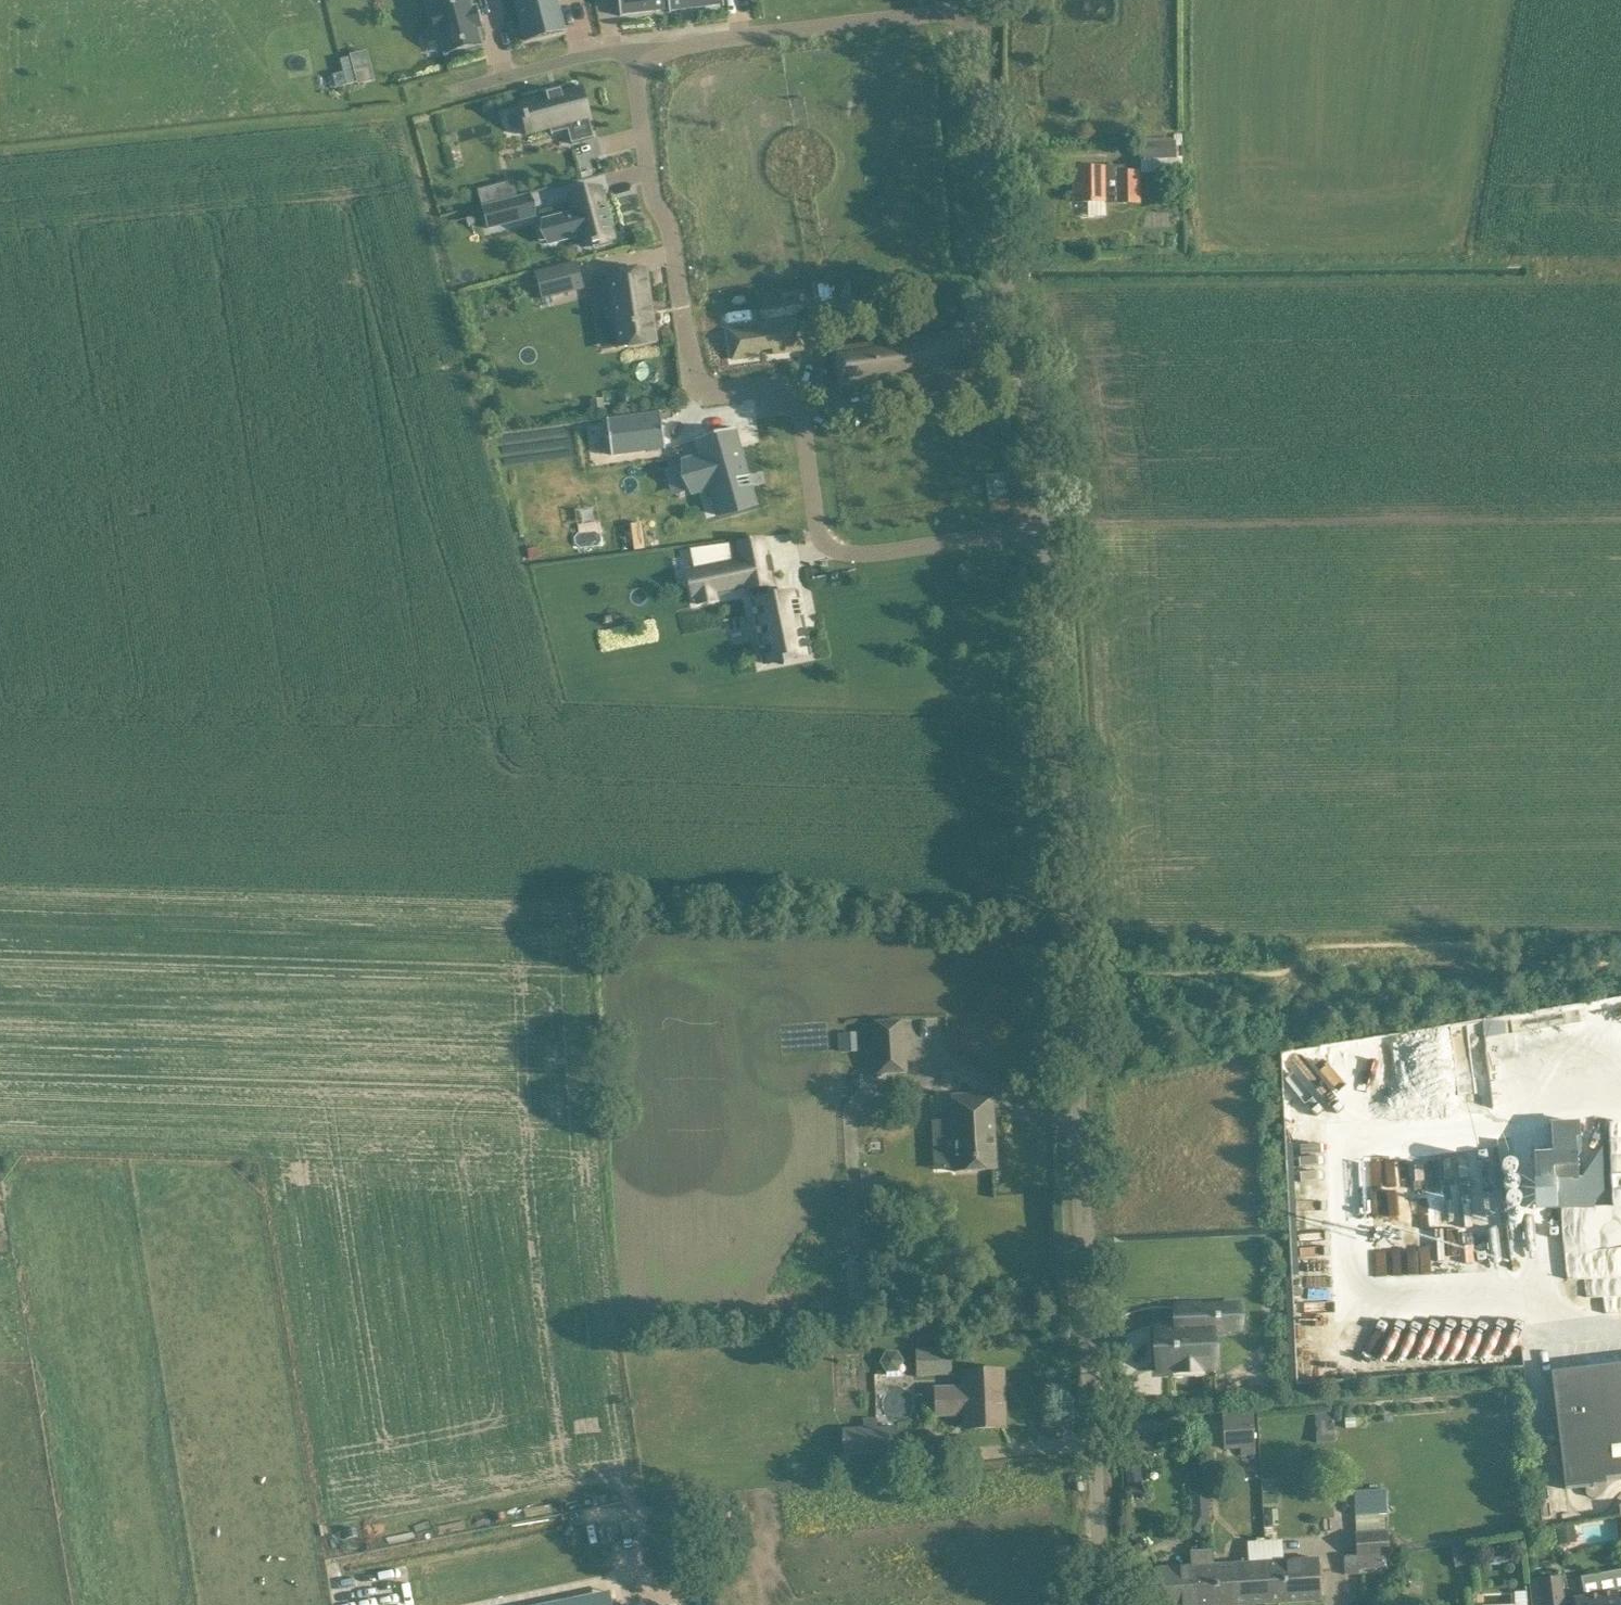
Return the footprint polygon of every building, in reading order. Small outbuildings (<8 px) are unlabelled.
[(434,5),(433,5),(435,12),(431,13),(436,33),(441,32),(446,53),(480,44),(476,28),(479,27),(475,9),(471,10),(469,0),(433,0),(434,5)] [(527,42),(565,32),(556,0),(515,0),(527,42)] [(669,0),(618,0),(620,16),(622,16),(621,15),(669,10),(669,13),(670,12),(669,0)] [(670,12),(671,12),(670,11),(722,5),(722,6),(724,6),(723,0),(669,0),(670,12)] [(513,83),(518,101),(551,92),(546,74),(513,83)] [(582,87),(561,93),(560,90),(559,91),(560,93),(548,96),(547,94),(546,94),(547,96),(519,104),(519,105),(523,104),(525,115),(524,115),(526,123),(527,122),(530,133),(527,134),(527,135),(550,129),(552,134),(568,130),(571,143),(593,137),(588,119),(590,119),(590,117),(588,117),(581,89),(582,89),(582,87)] [(1142,143),(1142,174),(1175,173),(1175,171),(1181,171),(1181,158),(1175,158),(1175,142),(1142,143)] [(1076,186),(1073,186),(1074,204),(1087,204),(1087,219),(1105,219),(1105,204),(1117,204),(1117,205),(1138,205),(1138,174),(1123,175),(1123,169),(1076,170),(1076,186)] [(495,187),(478,191),(481,205),(499,201),(495,187)] [(600,189),(570,197),(575,213),(557,218),(563,240),(581,235),(584,246),(592,244),(593,246),(598,245),(598,247),(610,244),(609,240),(613,239),(610,229),(614,228),(609,210),(605,210),(600,189)] [(528,195),(482,207),(488,231),(534,219),(528,195)] [(759,244),(755,250),(756,257),(761,261),(768,260),(772,254),(771,247),(766,243),(759,244)] [(577,263),(535,274),(542,300),(584,288),(577,263)] [(647,270),(607,275),(611,301),(599,303),(602,328),(614,326),(618,348),(657,343),(647,270)] [(797,321),(728,331),(732,360),(761,356),(760,352),(772,350),(773,354),(802,350),(797,321)] [(939,335),(835,349),(841,388),(944,374),(965,371),(980,369),(975,330),(960,332),(939,335)] [(603,399),(590,401),(592,413),(604,411),(603,399)] [(661,414),(607,421),(611,455),(665,448),(661,414)] [(715,515),(753,506),(736,430),(698,439),(702,456),(698,456),(706,488),(709,487),(715,515)] [(730,547),(718,549),(720,561),(732,559),(730,547)] [(765,665),(809,656),(797,594),(770,600),(767,587),(774,586),(771,573),(774,572),(771,558),(768,558),(768,554),(739,559),(739,561),(709,567),(715,595),(745,589),(745,591),(751,590),(754,603),(752,603),(765,665)] [(1498,1019),(1483,1022),(1486,1035),(1501,1033),(1498,1019)] [(883,1022),(872,1023),(875,1074),(885,1074),(907,1072),(904,1021),(883,1022)] [(1484,1037),(1491,1094),(1504,1092),(1496,1036),(1484,1037)] [(1300,1077),(1296,1089),(1330,1100),(1334,1088),(1300,1077)] [(951,1096),(955,1172),(997,1170),(992,1094),(951,1096)] [(1535,1156),(1533,1156),(1533,1161),(1535,1210),(1554,1209),(1592,1207),(1605,1191),(1604,1148),(1577,1183),(1576,1155),(1580,1155),(1578,1121),(1550,1122),(1551,1153),(1551,1155),(1535,1156)] [(1176,1325),(1155,1326),(1157,1370),(1172,1369),(1172,1375),(1204,1374),(1203,1368),(1213,1368),(1211,1329),(1238,1328),(1237,1303),(1197,1305),(1197,1302),(1175,1303),(1176,1325)] [(916,1350),(917,1376),(951,1375),(949,1349),(916,1350)] [(902,1362),(897,1352),(885,1352),(880,1362),(885,1372),(897,1372),(902,1362)] [(1565,1490),(1606,1485),(1606,1479),(1620,1478),(1620,1365),(1551,1373),(1565,1490)] [(934,1387),(934,1414),(981,1413),(981,1429),(1005,1428),(1003,1370),(981,1371),(963,1371),(963,1387),(934,1387)] [(1335,1443),(1333,1412),(1315,1413),(1317,1444),(1335,1443)] [(1240,1449),(1240,1456),(1255,1456),(1253,1415),(1223,1416),(1224,1449),(1240,1449)] [(842,1426),(843,1456),(897,1453),(895,1425),(877,1426),(877,1418),(863,1418),(864,1425),(842,1426)] [(1355,1418),(1346,1419),(1346,1428),(1355,1428),(1355,1418)] [(1150,1438),(1126,1440),(1127,1451),(1151,1449),(1150,1438)] [(1141,1465),(1126,1466),(1127,1480),(1136,1480),(1141,1473),(1141,1465)] [(1206,1492),(1192,1493),(1194,1515),(1208,1514),(1206,1492)] [(1577,1543),(1574,1525),(1556,1528),(1559,1545),(1577,1543)] [(1363,1532),(1355,1532),(1357,1558),(1382,1557),(1389,1557),(1389,1549),(1388,1531),(1366,1532),(1363,1532)] [(1401,1540),(1390,1541),(1391,1548),(1391,1554),(1402,1553),(1402,1547),(1401,1540)] [(1209,1549),(1190,1550),(1191,1567),(1157,1569),(1158,1604),(1213,1604),(1209,1549)] [(1209,1549),(1213,1604),(1245,1604),(1266,1604),(1264,1562),(1213,1566),(1212,1549),(1209,1549)] [(1318,1559),(1264,1562),(1266,1604),(1321,1600),(1319,1579),(1318,1559)] [(1397,1560),(1349,1564),(1350,1583),(1363,1582),(1363,1583),(1398,1580),(1397,1560)] [(1539,1579),(1541,1601),(1542,1604),(1619,1604),(1616,1591),(1574,1599),(1574,1601),(1563,1603),(1560,1577),(1539,1579)]
